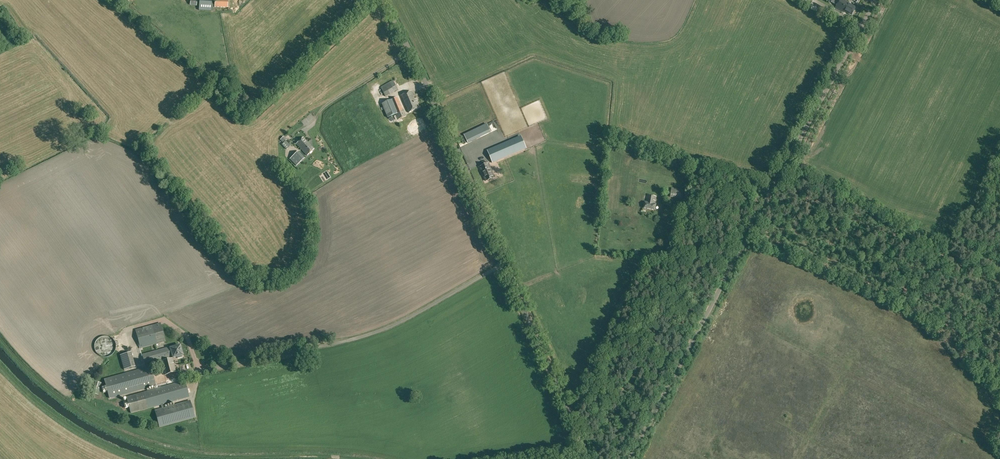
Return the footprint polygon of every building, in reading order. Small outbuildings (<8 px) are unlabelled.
[(211,11),(212,0),(199,0),(199,10),(211,11)] [(855,7),(849,4),(849,3),(844,0),(840,0),(836,8),(844,12),(845,11),(851,14),(855,7)] [(399,87),(386,92),(388,96),(400,91),(399,87)] [(415,99),(412,94),(411,91),(401,96),(406,106),(409,113),(420,107),(418,101),(416,102),(415,99)] [(382,104),(387,116),(388,118),(396,114),(398,120),(407,116),(404,109),(402,109),(397,97),(382,104)] [(479,129),(464,136),(468,144),(483,137),(479,129)] [(526,149),(520,136),(487,150),(492,163),(526,149)] [(303,137),(296,144),(307,156),(314,149),(303,137)] [(285,141),(282,144),(286,150),(290,146),(285,141)] [(298,151),(291,158),(297,165),(305,158),(298,151)] [(486,181),(495,177),(489,163),(480,167),(486,181)] [(671,190),(670,197),(682,199),(683,192),(683,190),(671,188),(671,190)] [(655,204),(656,197),(647,195),(646,202),(645,202),(644,208),(655,210),(656,204),(655,204)] [(140,348),(166,341),(161,323),(135,330),(140,348)] [(185,339),(188,339),(189,345),(193,344),(190,331),(184,332),(185,339)] [(184,356),(180,344),(169,347),(142,354),(145,364),(163,359),(163,361),(160,361),(164,375),(176,371),(173,359),(184,356)] [(122,354),(125,369),(137,367),(134,352),(122,354)] [(150,367),(141,369),(104,379),(106,387),(102,388),(104,393),(108,392),(110,398),(146,388),(155,386),(155,385),(154,384),(150,367)] [(98,395),(101,383),(95,381),(92,393),(98,395)] [(165,407),(164,404),(189,397),(185,381),(128,397),(132,413),(162,405),(163,408),(156,410),(160,427),(195,417),(190,400),(165,407)]
